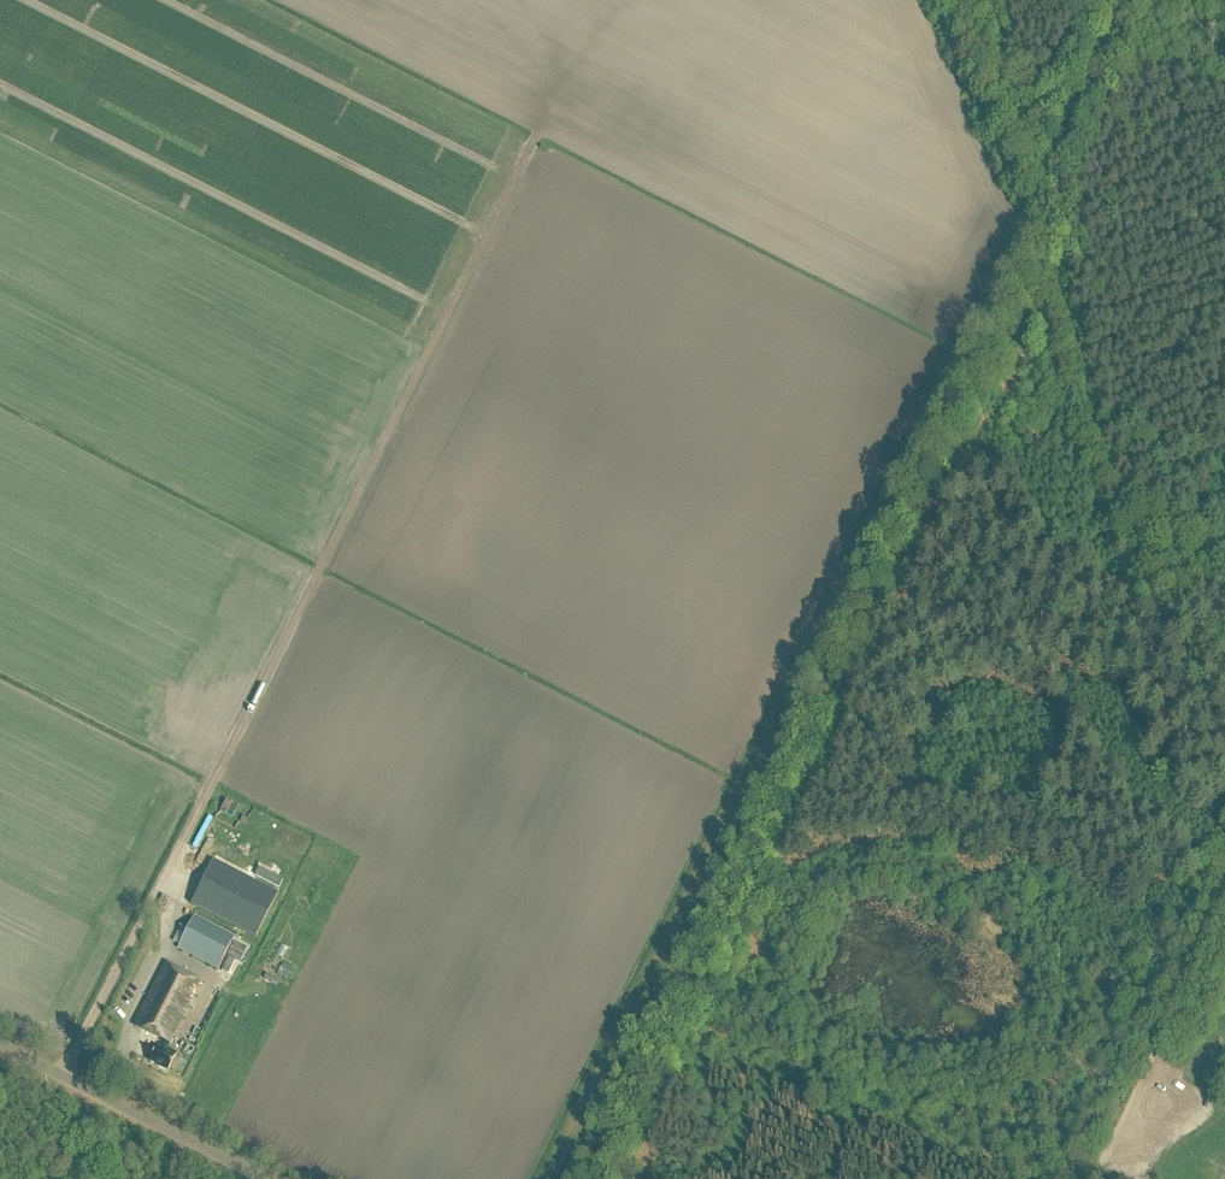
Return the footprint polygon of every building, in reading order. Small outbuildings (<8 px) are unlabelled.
[(275,839),(263,863),(270,867),(283,843),(275,839)] [(213,859),(190,903),(255,937),(278,893),(213,859)] [(234,939),(194,918),(177,949),(219,971),(234,939)] [(234,943),(227,956),(240,963),(247,950),(234,943)] [(262,961),(267,950),(260,947),(255,958),(262,961)] [(169,1045),(201,983),(166,965),(134,1026),(164,1042),(160,1050),(156,1048),(149,1063),(168,1072),(177,1055),(168,1050),(170,1046),(169,1045)] [(266,975),(264,980),(277,986),(280,981),(266,975)] [(190,1039),(189,1042),(194,1044),(197,1037),(193,1035),(191,1039),(190,1039)]
